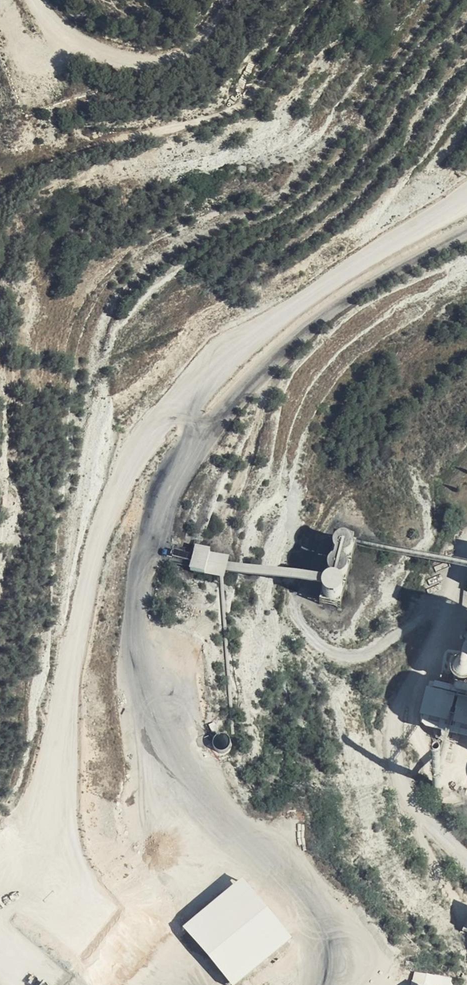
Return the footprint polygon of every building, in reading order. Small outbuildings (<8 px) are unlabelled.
[(199,164),(192,169),(197,178),(204,171),(199,164)] [(343,606),(358,532),(339,529),(324,602),(343,606)] [(226,578),(230,554),(195,548),(191,571),(226,578)] [(251,585),(255,570),(255,569),(237,564),(232,580),(251,585)] [(269,573),(255,570),(251,585),(265,589),(269,573)] [(466,693),(460,690),(459,695),(464,698),(466,700),(466,694),(466,693)] [(464,698),(459,695),(454,714),(466,718),(466,700),(464,698)] [(432,720),(423,750),(466,763),(466,731),(432,720)] [(181,925),(227,984),(233,984),(291,941),(243,878),(181,925)]
